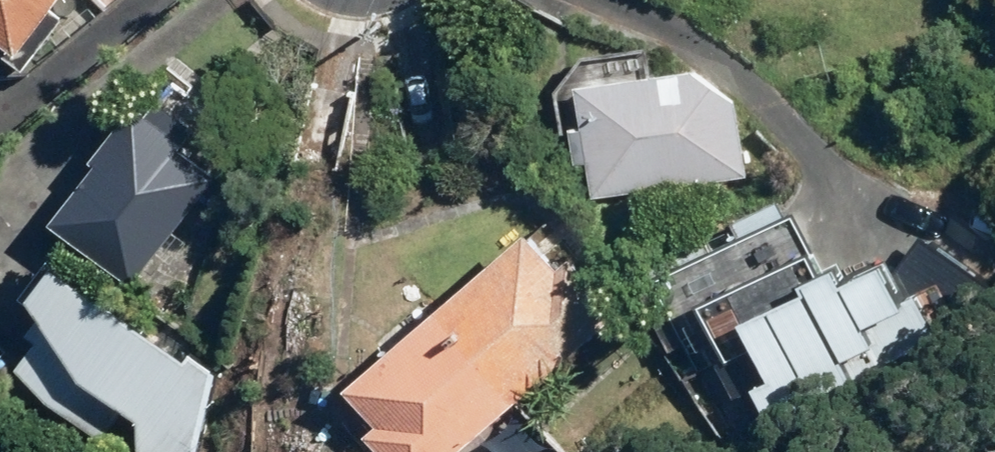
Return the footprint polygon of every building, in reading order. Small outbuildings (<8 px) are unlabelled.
[(46,57),(58,41),(52,36),(79,0),(0,0),(0,23),(46,57)] [(666,39),(602,48),(571,82),(575,128),(585,126),(585,156),(605,153),(606,191),(761,169),(755,93),(716,56),(670,63),(666,39)] [(229,172),(150,101),(60,219),(144,286),(229,172)] [(795,192),(663,255),(741,440),(895,374),(881,340),(912,323),(905,304),(945,285),(927,241),(886,257),(879,243),(850,255),(842,233),(817,245),(795,192)] [(371,374),(405,414),(387,429),(407,451),(465,451),(639,303),(589,246),(579,254),(550,221),(371,374)] [(67,251),(38,292),(54,305),(40,328),(49,338),(25,371),(146,451),(206,451),(228,377),(228,365),(205,347),(201,353),(82,249),(76,259),(67,251)] [(374,439),(359,451),(386,451),(374,439)]
